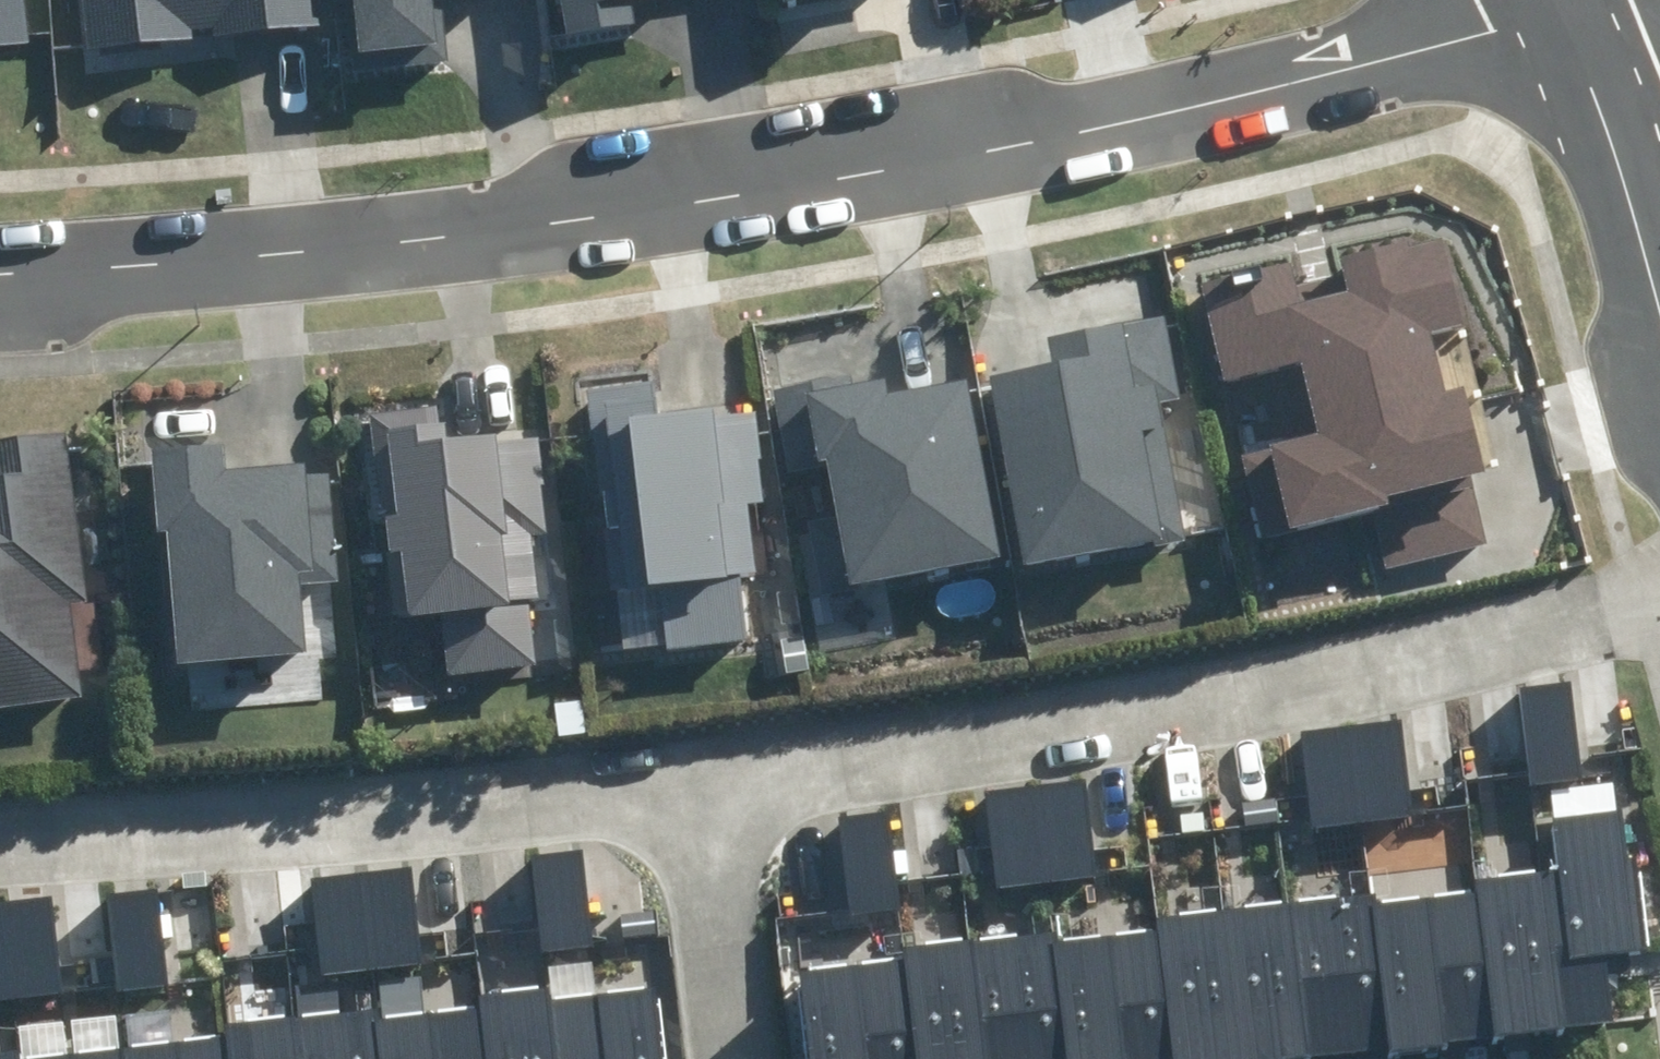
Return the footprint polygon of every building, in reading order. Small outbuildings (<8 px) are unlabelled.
[(29,44),(25,0),(0,0),(0,47),(29,44)] [(88,49),(193,39),(192,28),(217,25),(218,36),(321,26),(318,0),(83,0),(88,49)] [(364,70),(448,63),(444,8),(434,9),(434,0),(358,0),(364,70)] [(563,36),(640,24),(636,0),(557,0),(563,36)] [(1371,509),(1385,567),(1483,543),(1467,477),(1486,473),(1466,390),(1446,395),(1430,333),(1469,323),(1447,234),(1343,259),(1347,274),(1295,286),(1289,261),(1196,284),(1220,381),(1300,362),(1318,435),(1239,454),(1259,536),(1371,509)] [(968,375),(1003,558),(1006,575),(1191,540),(1170,426),(1200,420),(1176,295),(1025,324),(1032,363),(968,375)] [(1003,558),(968,375),(886,391),(880,361),(794,377),(809,461),(823,459),(848,588),(1003,558)] [(587,387),(618,651),(742,637),(735,576),(754,574),(746,504),(762,502),(751,405),(662,415),(658,379),(587,387)] [(0,427),(0,725),(93,718),(70,422),(0,427)] [(435,434),(380,441),(399,611),(447,605),(454,671),(526,663),(512,536),(537,533),(528,446),(438,456),(435,434)] [(166,534),(176,663),(305,653),(300,583),(337,580),(329,474),(309,476),(308,464),(231,470),(229,442),(152,448),(159,535),(166,534)] [(1518,689),(1530,786),(1583,780),(1571,683),(1518,689)] [(1300,733),(1312,829),(1414,817),(1402,721),(1300,733)] [(984,791),(996,889),(1097,877),(1085,779),(984,791)] [(811,1058),(1286,1058),(1613,1019),(1605,954),(1644,949),(1628,812),(1549,822),(1555,871),(1475,880),(1476,893),(1373,906),(1370,889),(1157,915),(1159,932),(1059,945),(1057,932),(901,951),(902,960),(801,972),(811,1058)] [(850,916),(902,910),(890,812),(838,819),(850,916)] [(530,857),(541,952),(594,946),(583,851),(530,857)] [(309,878),(321,978),(421,966),(409,867),(309,878)] [(105,895),(116,993),(170,987),(159,889),(105,895)] [(0,905),(0,1000),(62,993),(51,899),(0,905)] [(657,989),(544,1002),(542,988),(476,996),(477,1010),(378,1021),(376,1006),(226,1023),(227,1037),(37,1058),(665,1058),(657,989)] [(15,1047),(0,1049),(0,1058),(17,1058),(15,1047)]
